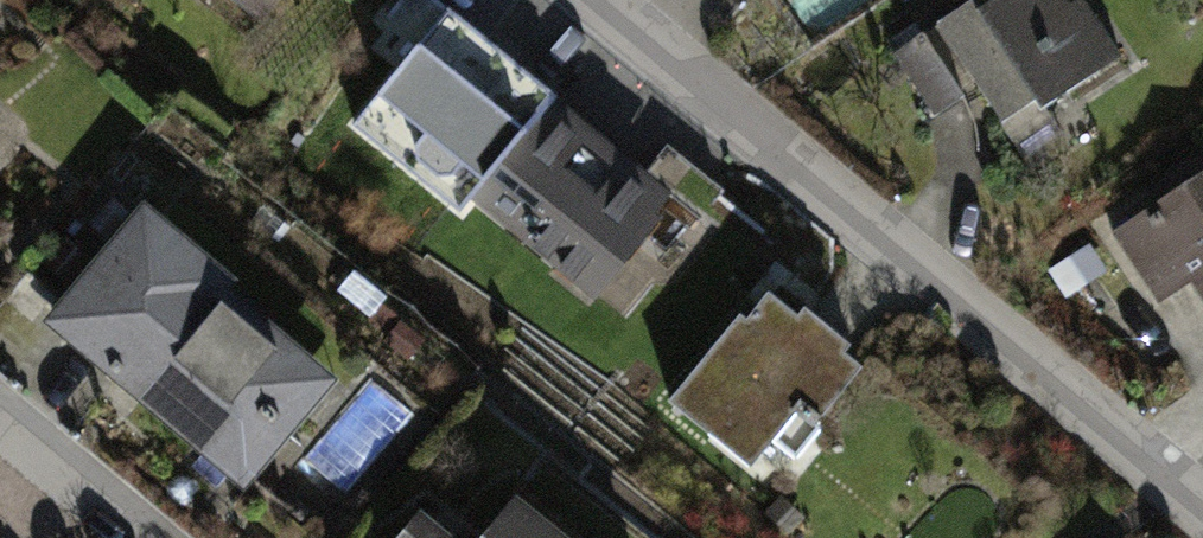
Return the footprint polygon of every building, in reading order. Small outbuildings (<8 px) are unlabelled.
[(269,26),(290,0),(236,0),(269,26)] [(1062,0),(1017,0),(951,39),(1010,138),(1109,80),(1062,0)] [(571,94),(477,12),(395,106),(489,188),(561,106),(571,94)] [(561,106),(489,188),(625,306),(697,224),(561,106)] [(1128,240),(1166,307),(1195,291),(1202,305),(1202,198),(1128,240)] [(341,406),(135,227),(41,335),(247,513),(341,406)] [(871,364),(778,282),(669,405),(763,487),(871,364)] [(519,514),(499,537),(548,537),(519,514)] [(427,518),(410,537),(452,537),(427,518)]
